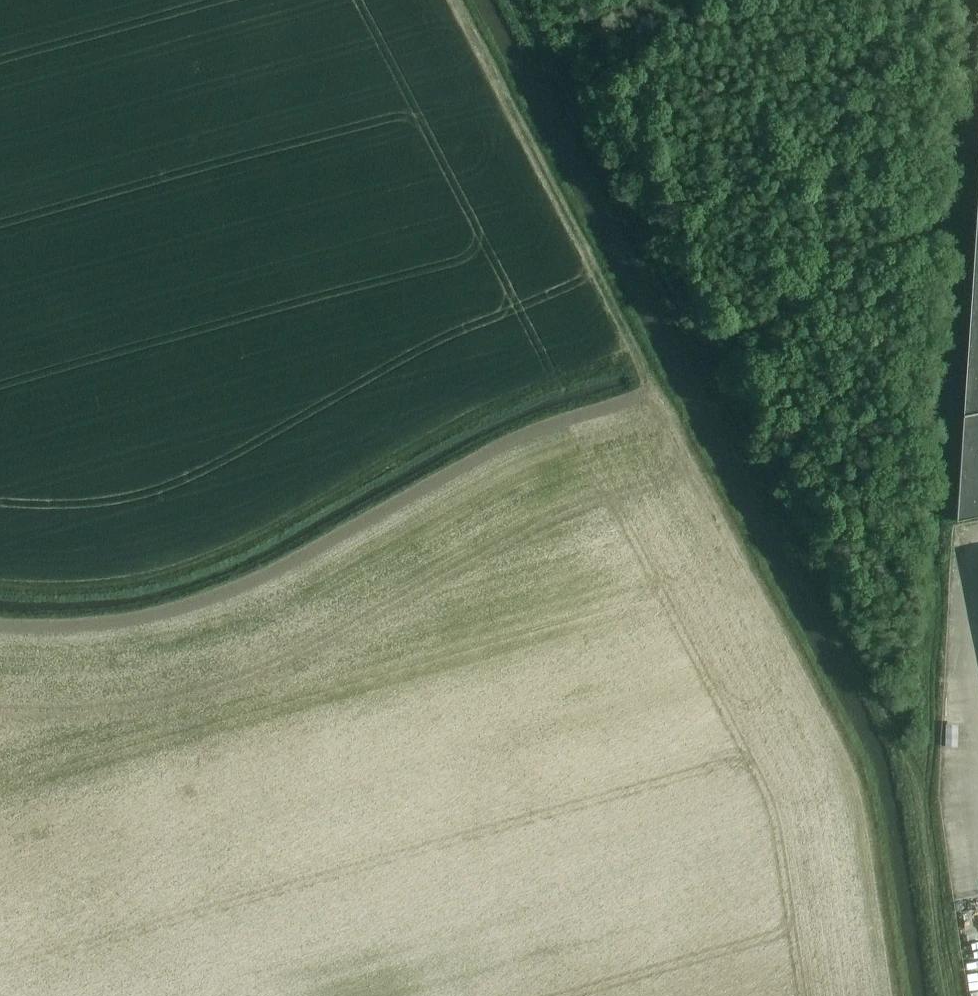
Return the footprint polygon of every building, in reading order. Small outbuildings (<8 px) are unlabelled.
[(956,522),(977,517),(977,192),(956,522)]
